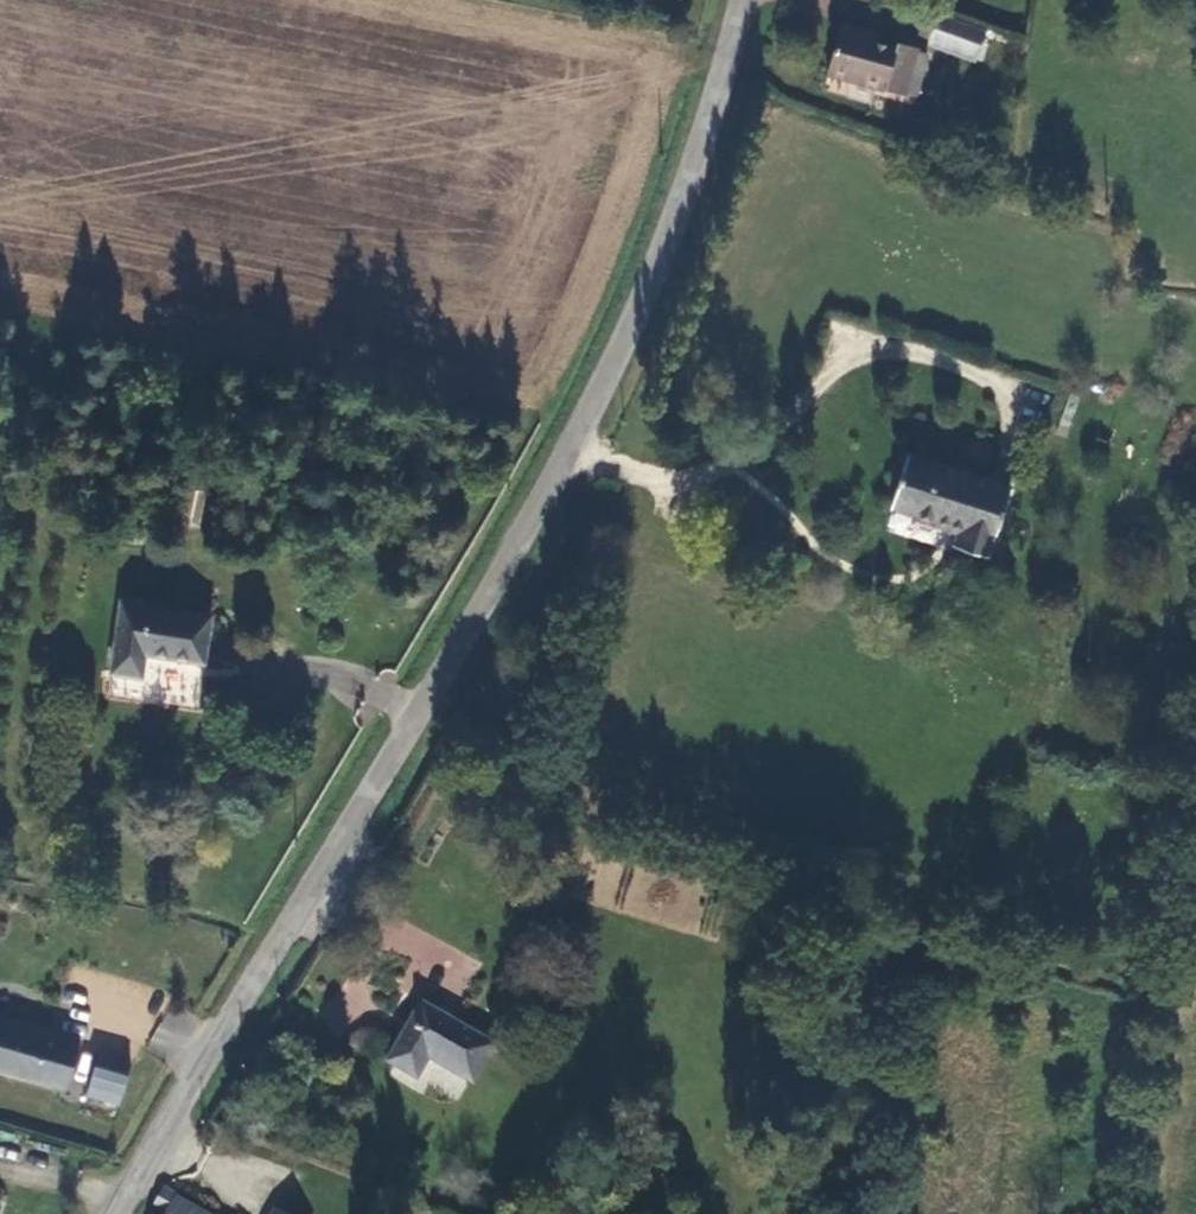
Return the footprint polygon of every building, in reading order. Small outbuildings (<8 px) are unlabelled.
[(928,40),(971,57),(982,28),(940,11),(928,40)] [(821,70),(898,95),(898,93),(912,52),(913,49),(893,43),(891,48),(872,42),(857,37),(859,30),(837,22),(821,70)] [(874,35),(859,30),(857,37),(872,42),(874,35)] [(922,55),(912,52),(898,93),(909,96),(922,55)] [(895,469),(1002,503),(1009,486),(903,450),(895,469)] [(982,558),(1002,503),(895,469),(883,502),(955,527),(949,546),(982,558)] [(152,665),(156,642),(198,649),(207,599),(133,591),(123,660),(152,665)] [(215,652),(223,602),(207,599),(198,649),(215,652)] [(479,1089),(500,1051),(423,1008),(390,1067),(421,1085),(433,1063),(479,1089)] [(66,1084),(78,1037),(0,1017),(0,1068),(66,1084)] [(120,1083),(131,1043),(99,1034),(88,1074),(120,1083)] [(169,1191),(160,1207),(168,1213),(204,1213),(169,1191)]
